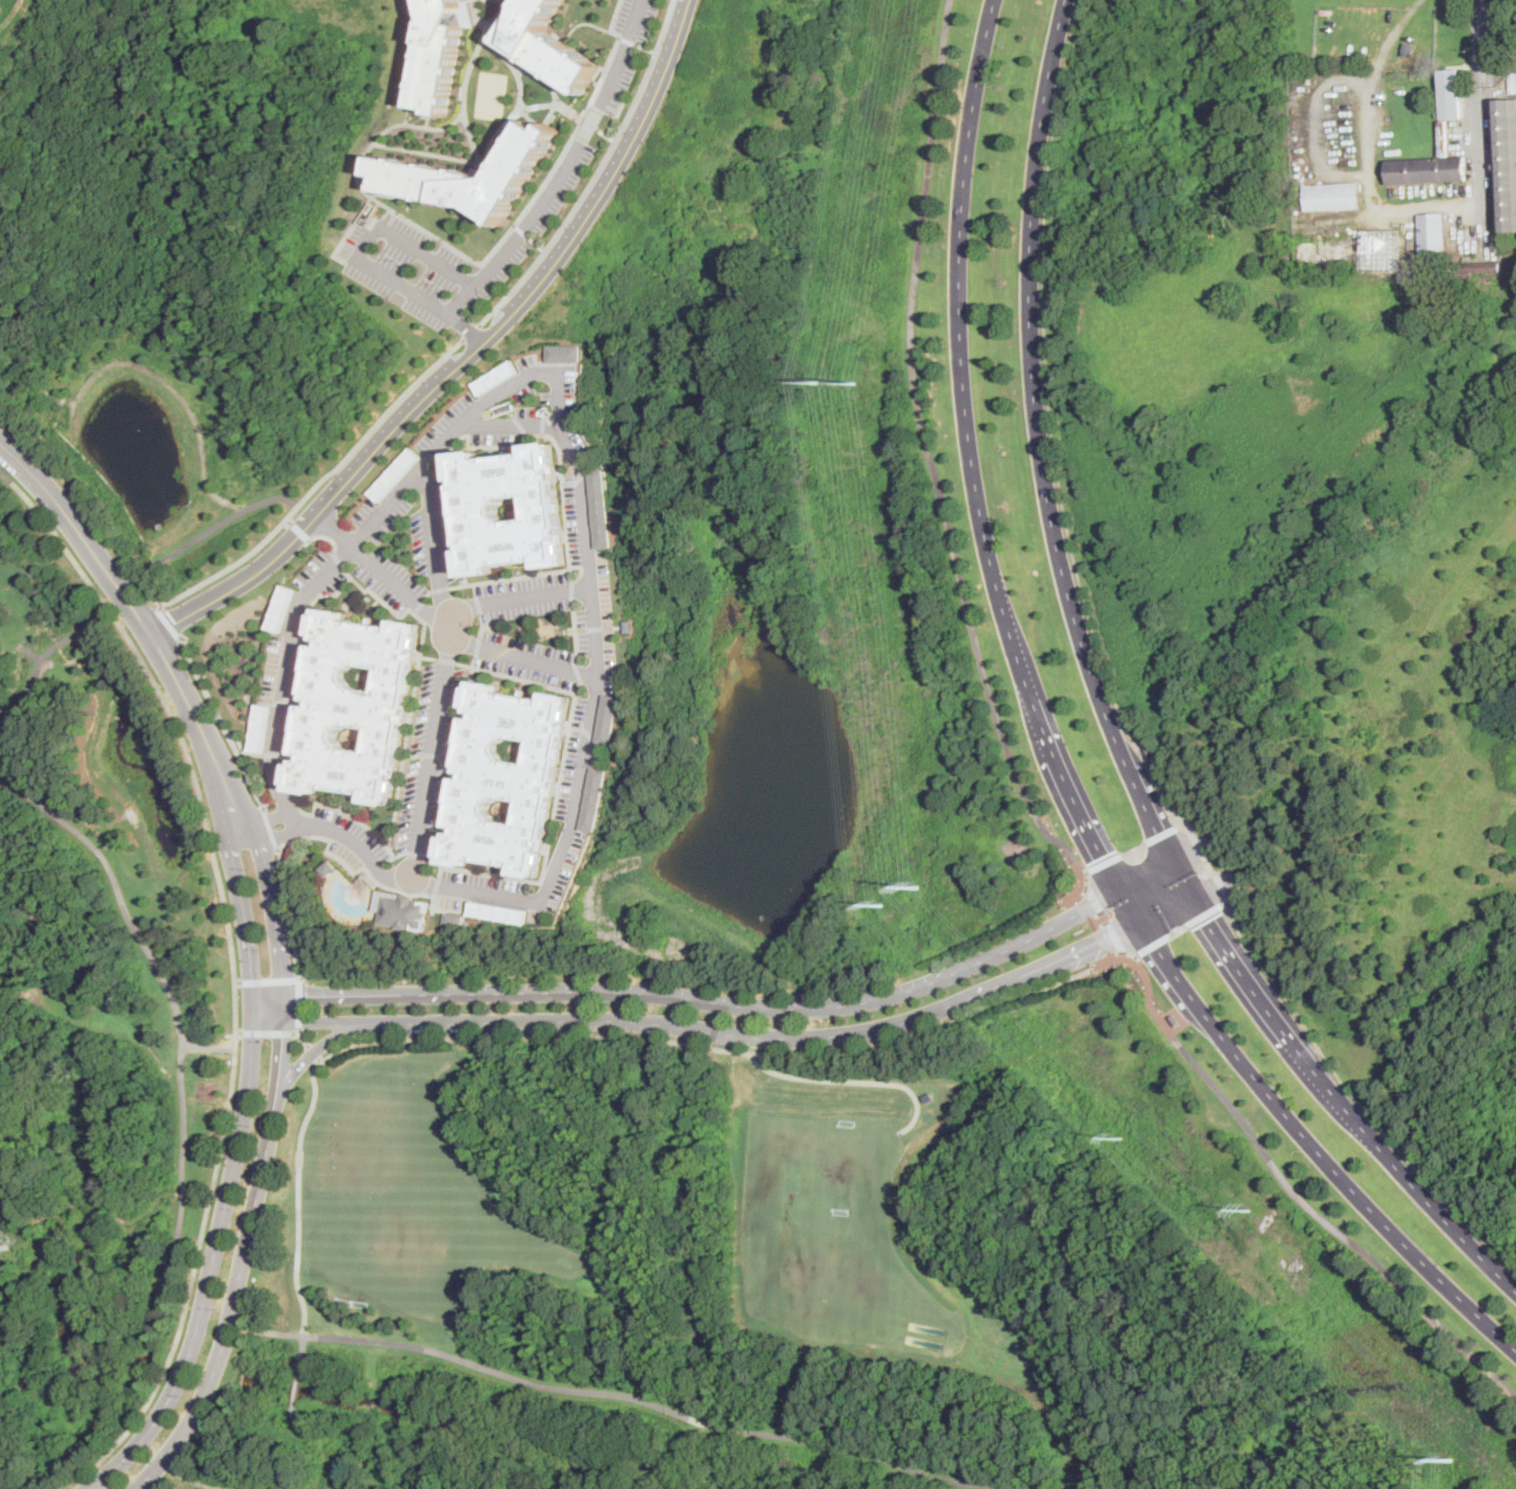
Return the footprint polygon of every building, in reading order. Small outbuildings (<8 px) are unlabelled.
[(430,19),(426,0),(458,0),(460,8),(459,16),(443,115),(428,112),(429,109),(427,108),(412,105),(416,83),(427,19),(430,19)] [(517,5),(496,38),(582,96),(592,79),(600,67),(545,29),(562,0),(520,0),(517,5)] [(1414,43),(1412,56),(1402,55),(1404,41),(1414,43)] [(1452,118),(1442,119),(1440,70),(1459,69),(1462,118),(1452,118)] [(1493,102),(1515,100),(1515,231),(1500,232),(1499,232),(1493,102)] [(559,130),(546,121),(541,128),(526,118),(490,176),(484,175),(372,155),(370,171),(370,173),(378,175),(376,188),(392,191),(471,205),(499,224),(559,130)] [(1446,123),(1448,157),(1465,156),(1467,180),(1389,185),(1387,160),(1441,157),(1439,123),(1446,123)] [(1361,208),(1307,211),(1305,185),(1360,182),(1361,208)] [(1447,268),(1421,269),(1418,215),(1444,214),(1447,268)] [(1399,269),(1362,270),(1361,230),(1399,229),(1399,269)] [(1500,273),(1457,274),(1457,263),(1500,262),(1500,273)] [(547,362),(547,345),(583,344),(583,361),(547,362)] [(477,394),(470,383),(508,359),(515,371),(477,394)] [(490,407),(493,415),(512,409),(509,401),(490,407)] [(451,452),(456,491),(458,491),(464,537),(461,537),(466,576),(494,573),(493,566),(539,560),(540,568),(568,564),(553,441),(528,444),(529,453),(480,459),(478,449),(451,452)] [(378,501),(368,492),(408,447),(418,456),(378,501)] [(613,546),(597,548),(591,469),(607,468),(613,546)] [(280,631),(267,627),(283,584),(295,589),(280,631)] [(288,790),(317,795),(319,786),(365,794),(364,800),(389,805),(390,798),(392,798),(395,779),(390,778),(391,774),(385,773),(386,766),(396,768),(404,719),(396,718),(397,710),(404,711),(413,659),(404,658),(404,653),(411,654),(412,649),(416,649),(421,622),(393,617),(391,627),(367,623),(343,619),(345,610),(320,606),(298,752),(296,762),(293,761),(288,790)] [(634,631),(625,632),(625,626),(625,620),(633,620),(634,631)] [(472,680),(496,683),(495,691),(544,699),(545,692),(567,695),(567,700),(570,701),(567,721),(562,721),(561,724),(565,724),(543,871),(539,870),(538,877),(516,874),(517,866),(468,857),(467,866),(444,862),(446,856),(441,855),(444,835),(449,835),(450,831),(458,831),(458,826),(449,824),(457,776),(465,777),(466,771),(458,770),(466,716),(475,717),(476,711),(469,710),(469,706),(466,705),(469,685),(472,686),(472,680)] [(264,753),(250,750),(258,703),(271,706),(264,753)] [(1148,758),(1143,748),(1149,745),(1154,755),(1148,758)] [(609,769),(599,831),(583,828),(593,766),(609,769)] [(338,869),(334,872),(333,871),(327,876),(319,868),(330,859),(338,869)] [(423,929),(427,901),(381,894),(377,923),(423,929)] [(530,910),(528,923),(469,914),(471,900),(530,910)] [(465,914),(463,926),(443,923),(445,911),(465,914)] [(1181,1024),(1176,1028),(1169,1018),(1175,1015),(1181,1024)] [(936,1099),(928,1103),(925,1095),(932,1092),(936,1099)]
